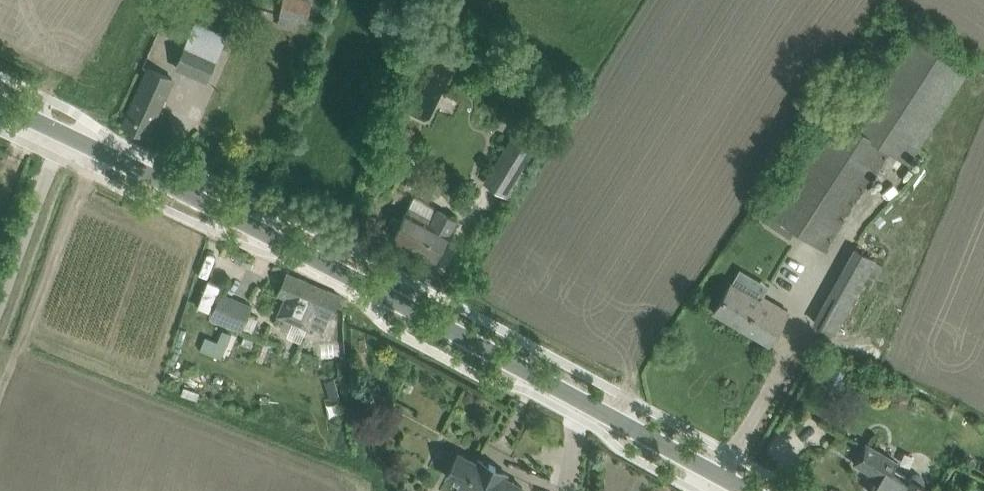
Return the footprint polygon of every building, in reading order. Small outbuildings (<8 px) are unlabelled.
[(280,17),(307,23),(312,0),(284,0),(280,17)] [(834,112),(767,214),(827,252),(884,164),(889,168),(897,156),(908,164),(970,71),(909,31),(849,122),(834,112)] [(204,80),(214,57),(184,44),(174,67),(204,80)] [(146,136),(154,117),(171,78),(148,68),(123,126),(146,136)] [(543,133),(527,124),(519,119),(512,131),(491,166),(515,180),(543,133)] [(368,177),(365,187),(373,189),(377,180),(368,177)] [(444,242),(457,219),(437,209),(430,223),(407,210),(402,219),(395,216),(391,217),(386,226),(387,230),(394,234),(392,237),(435,260),(444,242)] [(854,248),(813,322),(837,335),(877,261),(854,248)] [(317,313),(329,318),(339,295),(288,273),(279,294),(284,296),(276,316),(309,330),(310,327),(317,313)] [(761,295),(760,299),(731,282),(724,293),(714,311),(770,344),(780,326),(789,311),(761,295)] [(241,331),(243,325),(251,305),(220,292),(209,318),(241,331)] [(204,337),(199,350),(220,359),(231,334),(221,330),(216,342),(204,337)] [(837,395),(849,373),(831,363),(819,386),(837,395)] [(898,462),(866,443),(865,445),(855,462),(877,475),(868,490),(870,490),(925,490),(927,488),(923,486),(924,483),(924,481),(924,478),(922,476),(920,475),(917,474),(915,475),(913,476),(911,478),(894,468),(898,462)] [(446,478),(459,485),(458,488),(464,490),(520,490),(522,486),(505,477),(507,473),(479,458),(477,462),(459,453),(450,471),(446,478)]
